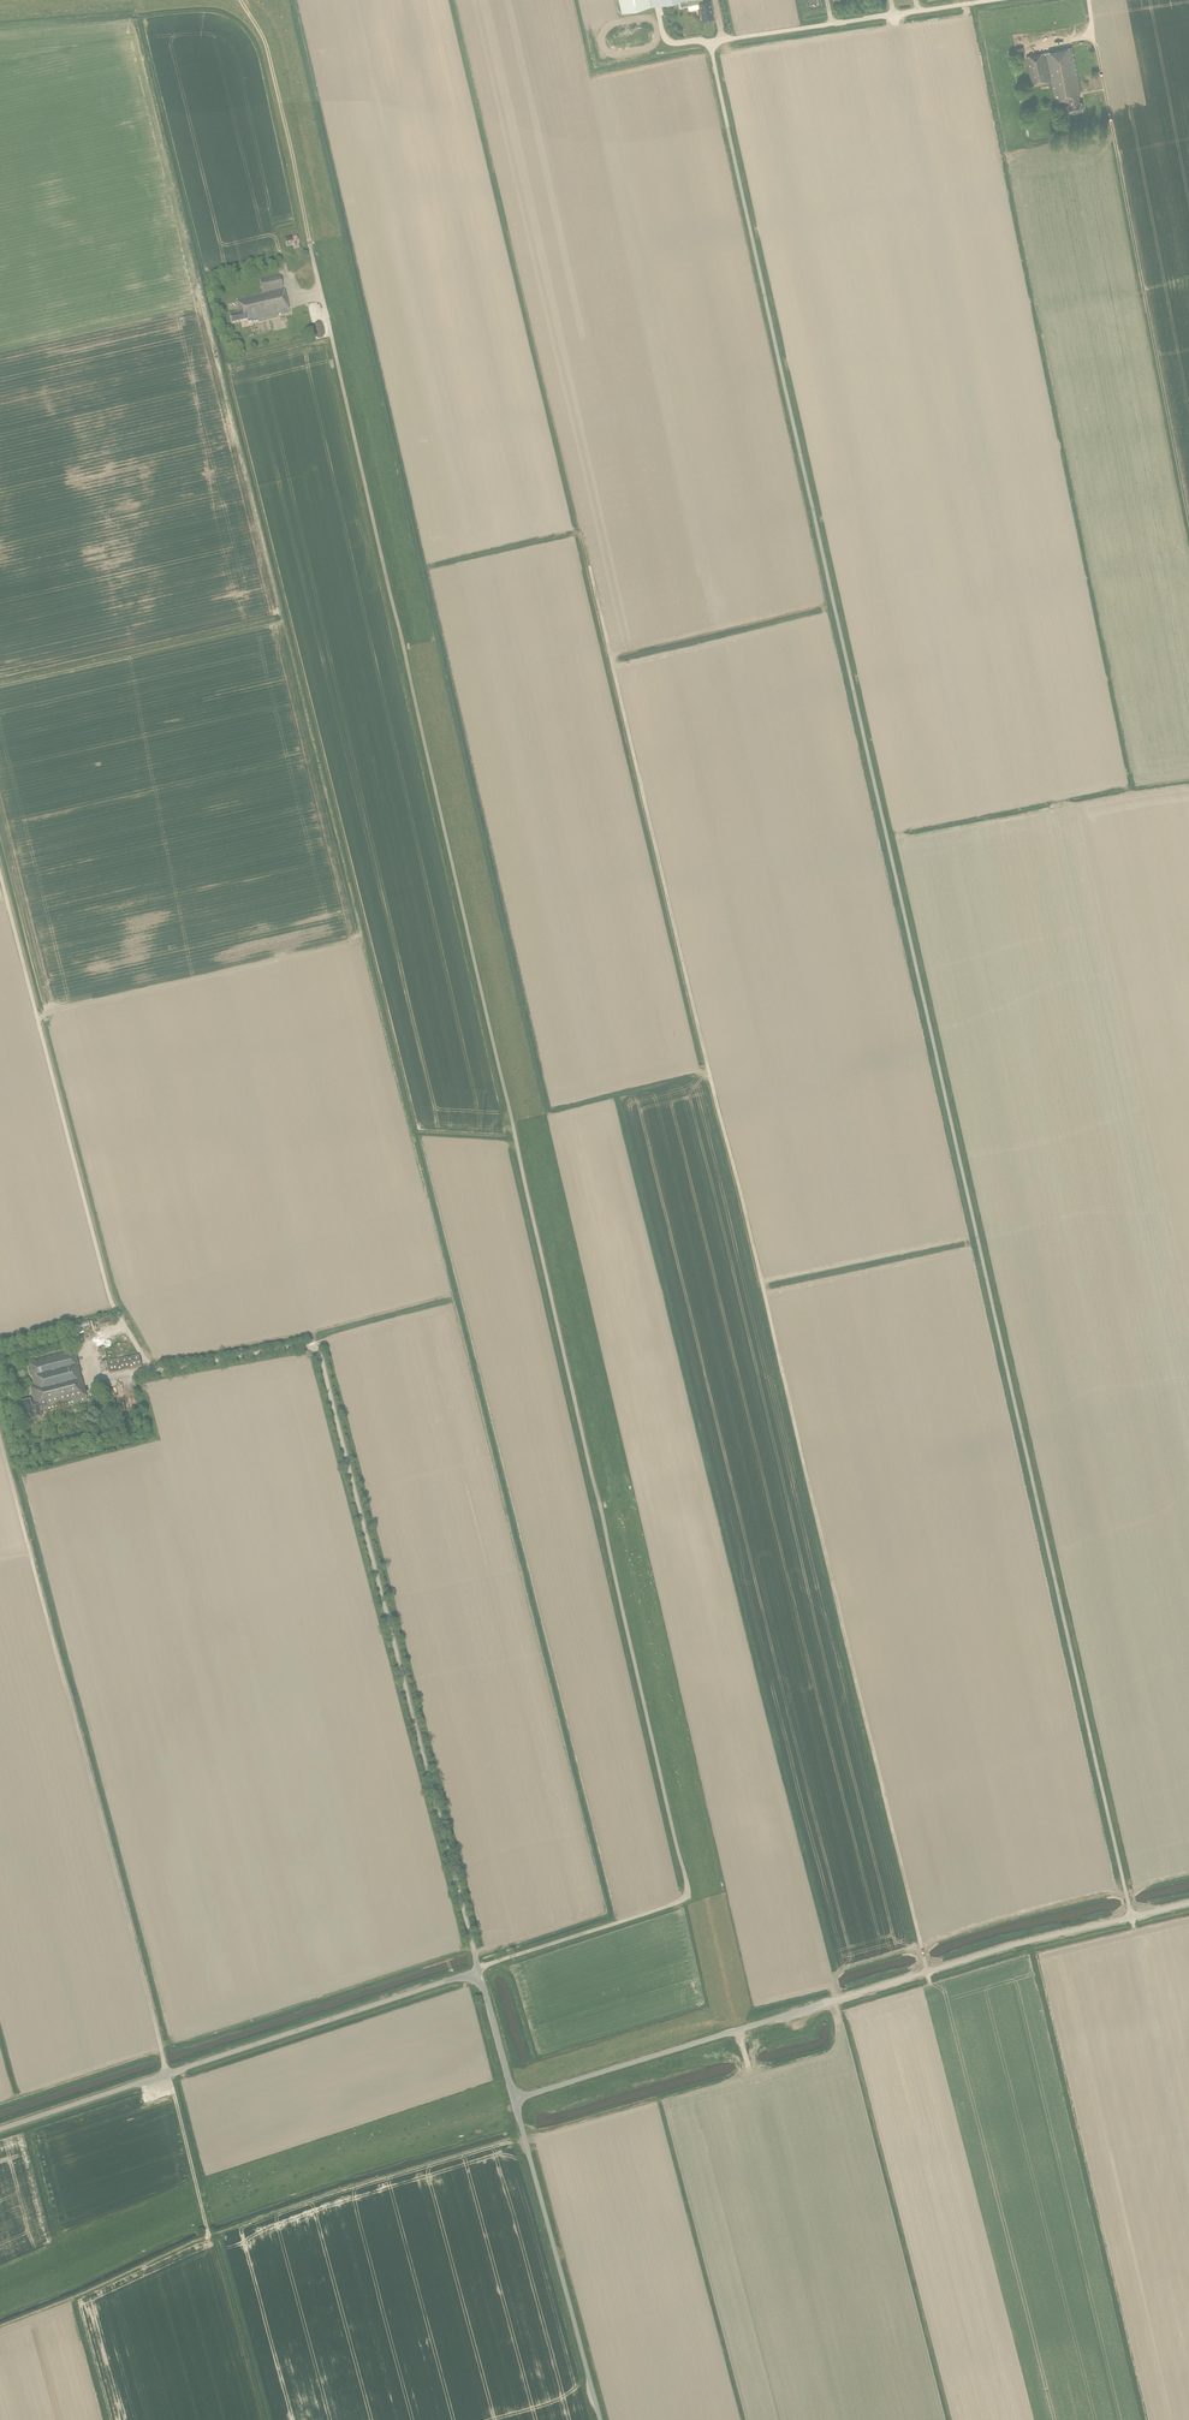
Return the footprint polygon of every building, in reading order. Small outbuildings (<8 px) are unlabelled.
[(622,12),(652,6),(650,0),(619,0),(622,12)] [(699,9),(698,9),(699,15),(701,14),(702,20),(714,18),(712,12),(713,12),(710,0),(703,2),(698,3),(699,9)] [(1025,55),(1023,47),(1016,49),(1017,57),(1025,55)] [(1072,47),(1026,56),(1032,86),(1052,82),(1056,104),(1068,102),(1069,104),(1066,105),(1068,113),(1084,110),(1082,102),(1080,102),(1078,94),(1081,93),(1072,47)] [(283,287),(281,275),(260,280),(263,292),(283,287)] [(290,312),(284,288),(237,299),(240,312),(231,315),(233,323),(248,319),(248,321),(254,320),(254,321),(290,312)] [(115,1321),(113,1315),(98,1319),(99,1325),(115,1321)] [(75,1330),(91,1327),(89,1321),(74,1324),(75,1330)] [(32,1403),(31,1399),(21,1402),(26,1421),(36,1418),(36,1417),(43,1415),(41,1410),(88,1398),(75,1349),(29,1361),(35,1384),(31,1385),(36,1402),(32,1403)] [(142,1367),(139,1355),(108,1361),(110,1373),(142,1367)]
